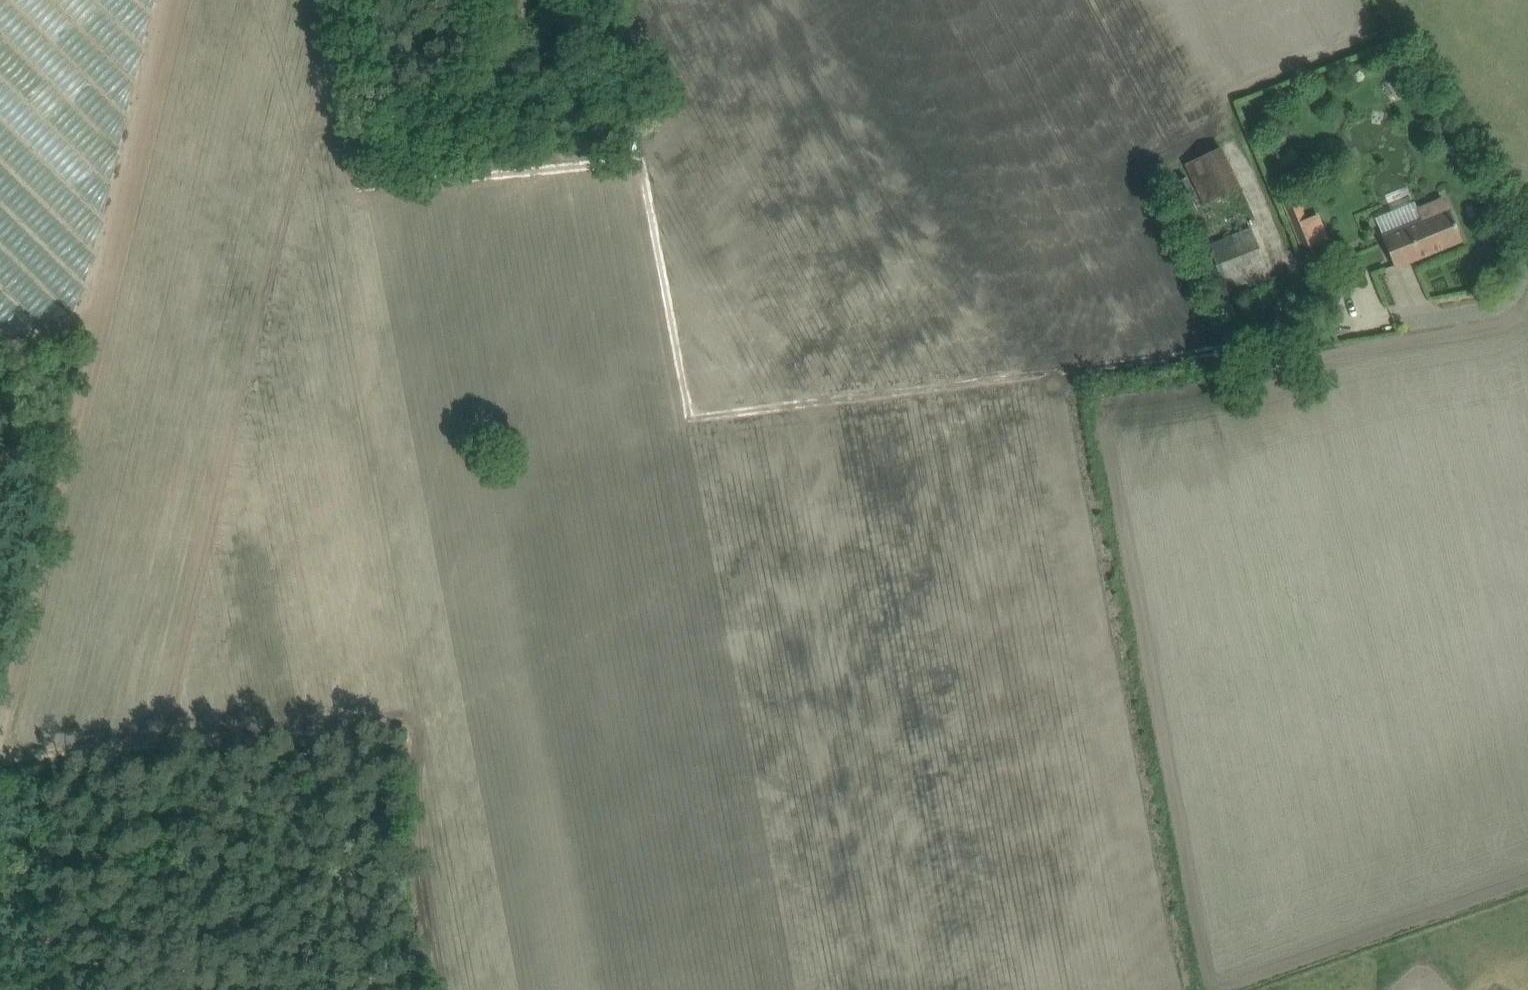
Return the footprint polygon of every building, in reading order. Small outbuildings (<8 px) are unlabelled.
[(1405,80),(1394,86),(1400,97),(1411,90),(1405,80)] [(1184,163),(1203,204),(1238,187),(1218,146),(1184,163)] [(1186,176),(1175,181),(1189,212),(1200,207),(1186,176)] [(1296,198),(1281,204),(1307,267),(1322,260),(1316,245),(1329,239),(1318,214),(1305,219),(1296,198)] [(1382,236),(1395,268),(1461,240),(1448,208),(1447,209),(1442,198),(1417,208),(1422,220),(1382,236)] [(1248,224),(1207,242),(1228,293),(1270,276),(1248,224)]
